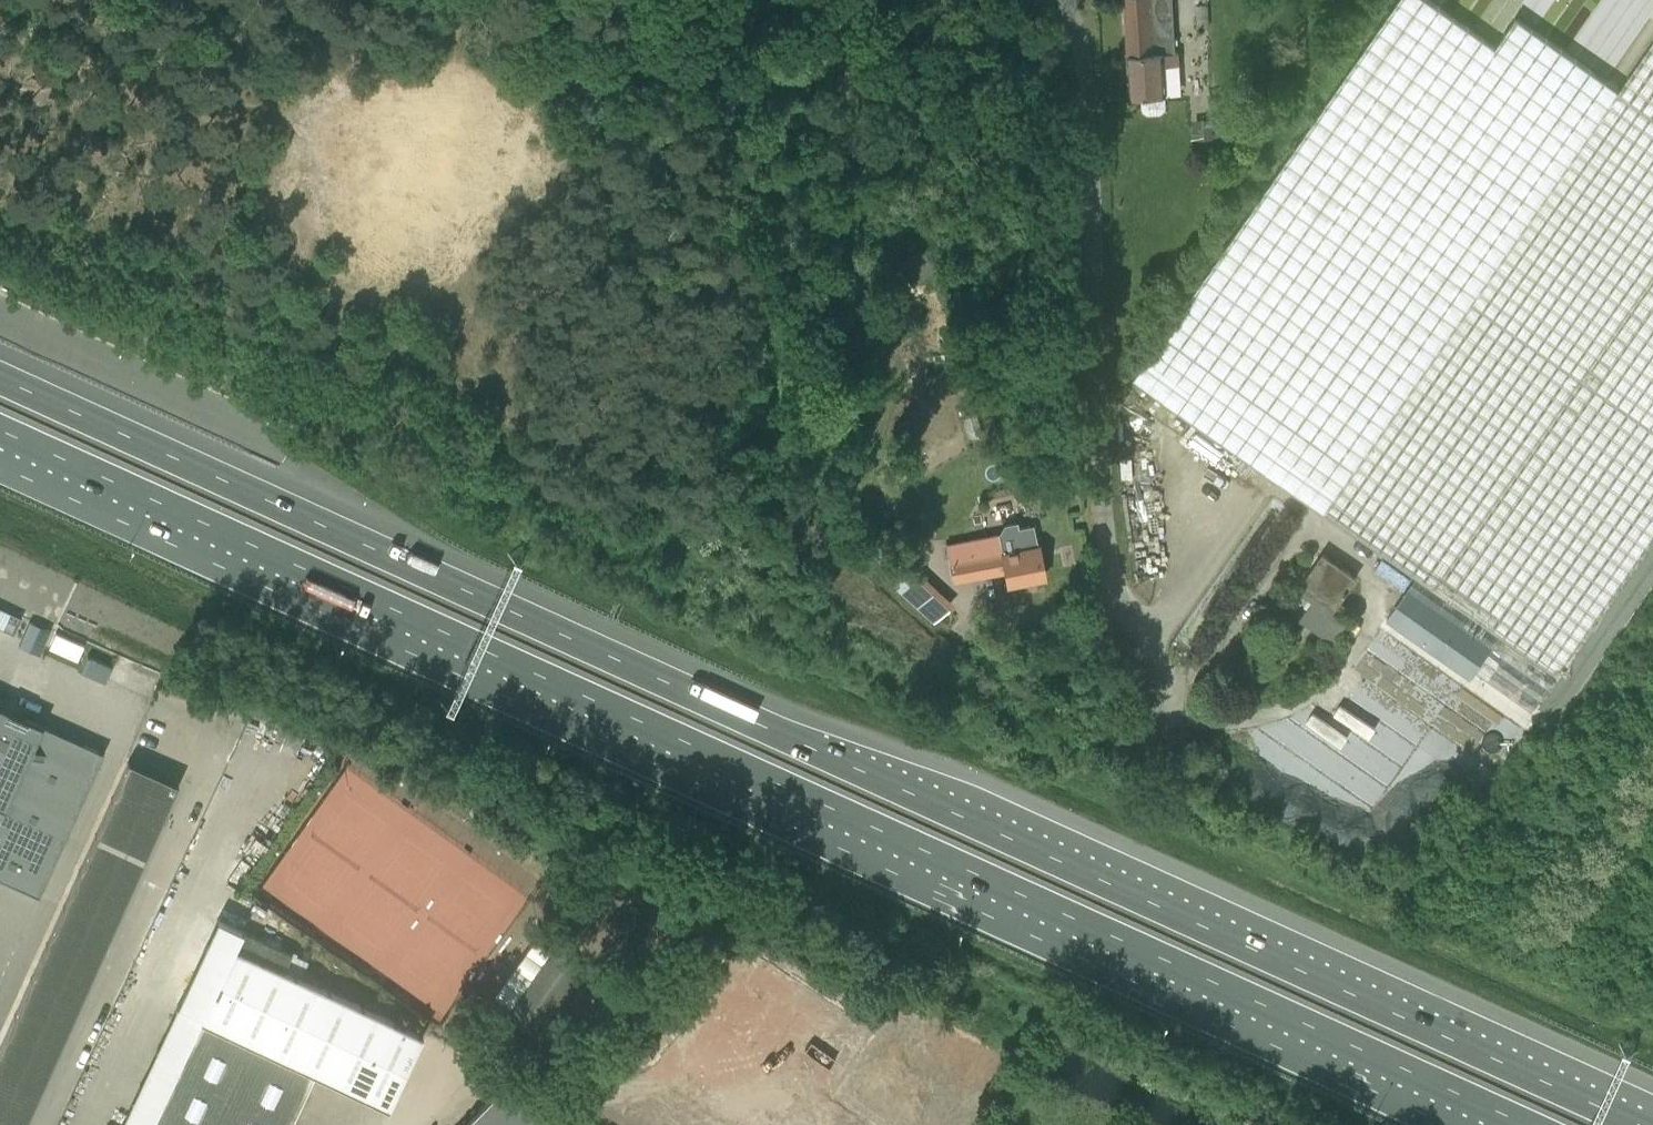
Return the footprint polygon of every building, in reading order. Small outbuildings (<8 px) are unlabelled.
[(1131,97),(1142,96),(1142,109),(1145,112),(1150,115),(1162,114),(1165,112),(1167,106),(1166,95),(1165,66),(1180,65),(1179,50),(1176,51),(1172,0),(1126,0),(1131,97)] [(1409,590),(1495,649),(1478,672),(1534,712),(1652,542),(1652,42),(1619,91),(1517,19),(1496,49),(1427,0),(1400,0),(1134,380),(1417,579),(1409,590)] [(1209,28),(1208,5),(1196,5),(1197,28),(1209,28)] [(1213,123),(1194,124),(1194,140),(1214,139),(1213,123)] [(1018,427),(1005,429),(1007,447),(1021,445),(1018,427)] [(794,514),(780,524),(789,536),(803,526),(794,514)] [(1003,551),(950,562),(954,583),(993,576),(1005,573),(1007,583),(1045,576),(1039,547),(1038,547),(1034,524),(1019,527),(1018,521),(1005,524),(1000,533),(1003,551)] [(894,547),(904,555),(911,547),(901,538),(894,547)] [(1323,554),(1303,584),(1308,588),(1318,594),(1314,600),(1313,601),(1308,609),(1325,621),(1318,630),(1333,641),(1346,622),(1334,614),(1333,614),(1357,578),(1323,554)] [(901,562),(885,580),(933,625),(950,607),(901,562)] [(1409,590),(1387,620),(1458,670),(1454,676),(1467,684),(1470,679),(1472,680),(1478,672),(1495,649),(1409,590)] [(39,896),(104,752),(43,725),(0,705),(0,878),(39,896)] [(0,1047),(0,1124),(25,1124),(179,781),(129,759),(0,1047)] [(235,946),(201,1019),(261,1047),(315,1073),(389,1107),(423,1035),(317,985),(320,979),(304,972),(309,961),(243,930),(235,946)] [(508,1008),(505,1013),(539,1037),(584,976),(587,971),(553,947),(552,949),(508,1008)] [(261,1047),(201,1019),(151,1124),(223,1124),(261,1047)] [(223,1124),(290,1124),(315,1073),(261,1047),(223,1124)] [(564,1069),(569,1059),(557,1053),(552,1063),(564,1069)] [(462,1124),(556,1124),(509,1078),(462,1124)]
